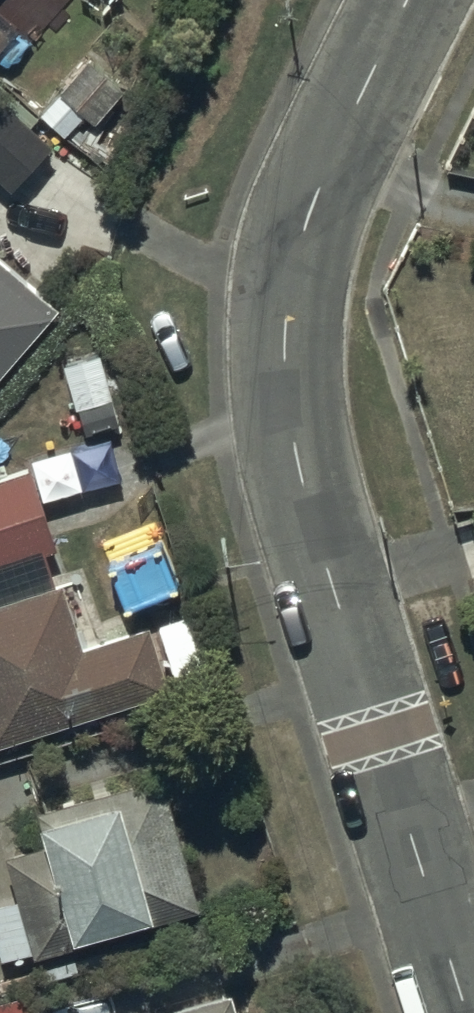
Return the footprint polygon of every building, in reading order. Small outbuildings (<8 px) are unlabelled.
[(128,77),(89,46),(44,101),(65,119),(80,101),(98,115),(128,77)] [(0,87),(0,167),(14,180),(54,138),(0,87)] [(60,297),(0,245),(0,366),(60,297)] [(117,395),(101,344),(62,357),(79,407),(117,395)] [(0,474),(0,553),(55,537),(34,464),(0,474)] [(0,594),(0,730),(168,678),(149,615),(84,636),(64,574),(0,594)] [(162,763),(41,799),(50,830),(6,843),(19,885),(0,891),(0,937),(6,959),(203,900),(162,763)] [(232,980),(157,1001),(159,1008),(142,1012),(241,1012),(232,980)] [(29,981),(0,989),(0,1012),(37,1012),(29,981)]
